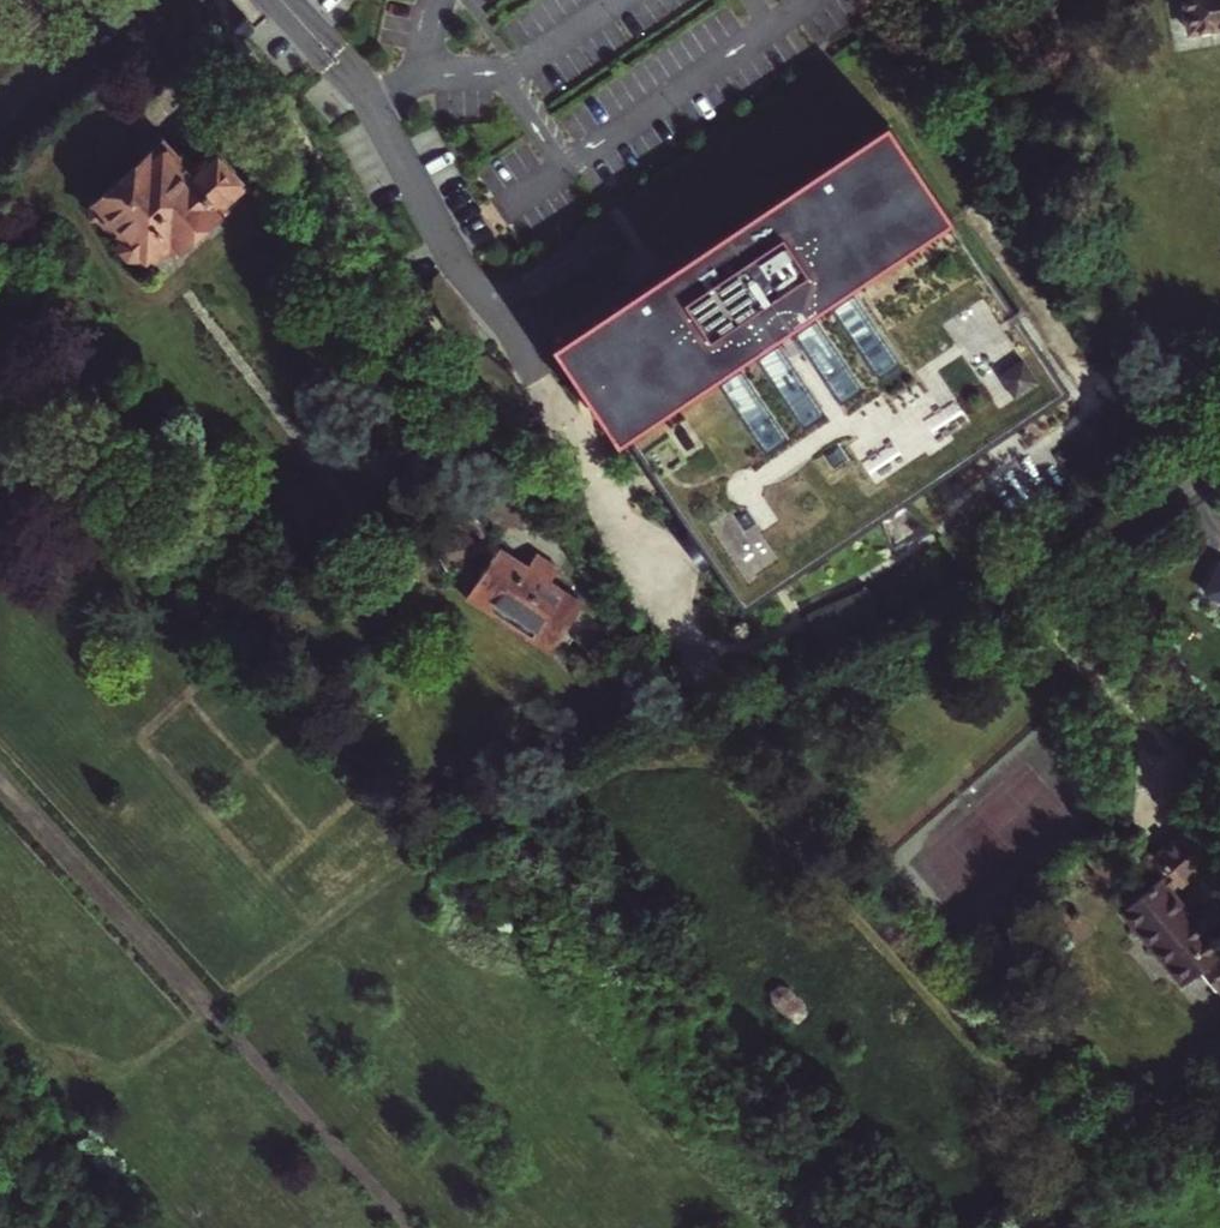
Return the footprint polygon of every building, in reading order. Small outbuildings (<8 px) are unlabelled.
[(1190,32),(1219,29),(1219,0),(1185,0),(1190,32)] [(745,609),(1070,387),(891,116),(567,337),(745,609)] [(145,253),(152,261),(177,238),(181,243),(223,205),(221,202),(244,181),(215,150),(199,166),(184,150),(179,155),(167,142),(100,204),(128,235),(128,244),(136,252),(145,253)] [(501,545),(474,585),(558,639),(583,600),(551,579),(556,572),(532,556),(528,563),(501,545)] [(537,548),(532,556),(556,572),(561,563),(537,548)] [(1209,588),(1219,593),(1219,561),(1209,588)] [(558,639),(474,585),(467,595),(551,651),(558,639)] [(1120,914),(1180,990),(1199,975),(1218,999),(1219,997),(1219,949),(1216,952),(1171,896),(1214,864),(1190,834),(1154,864),(1165,878),(1120,914)]
